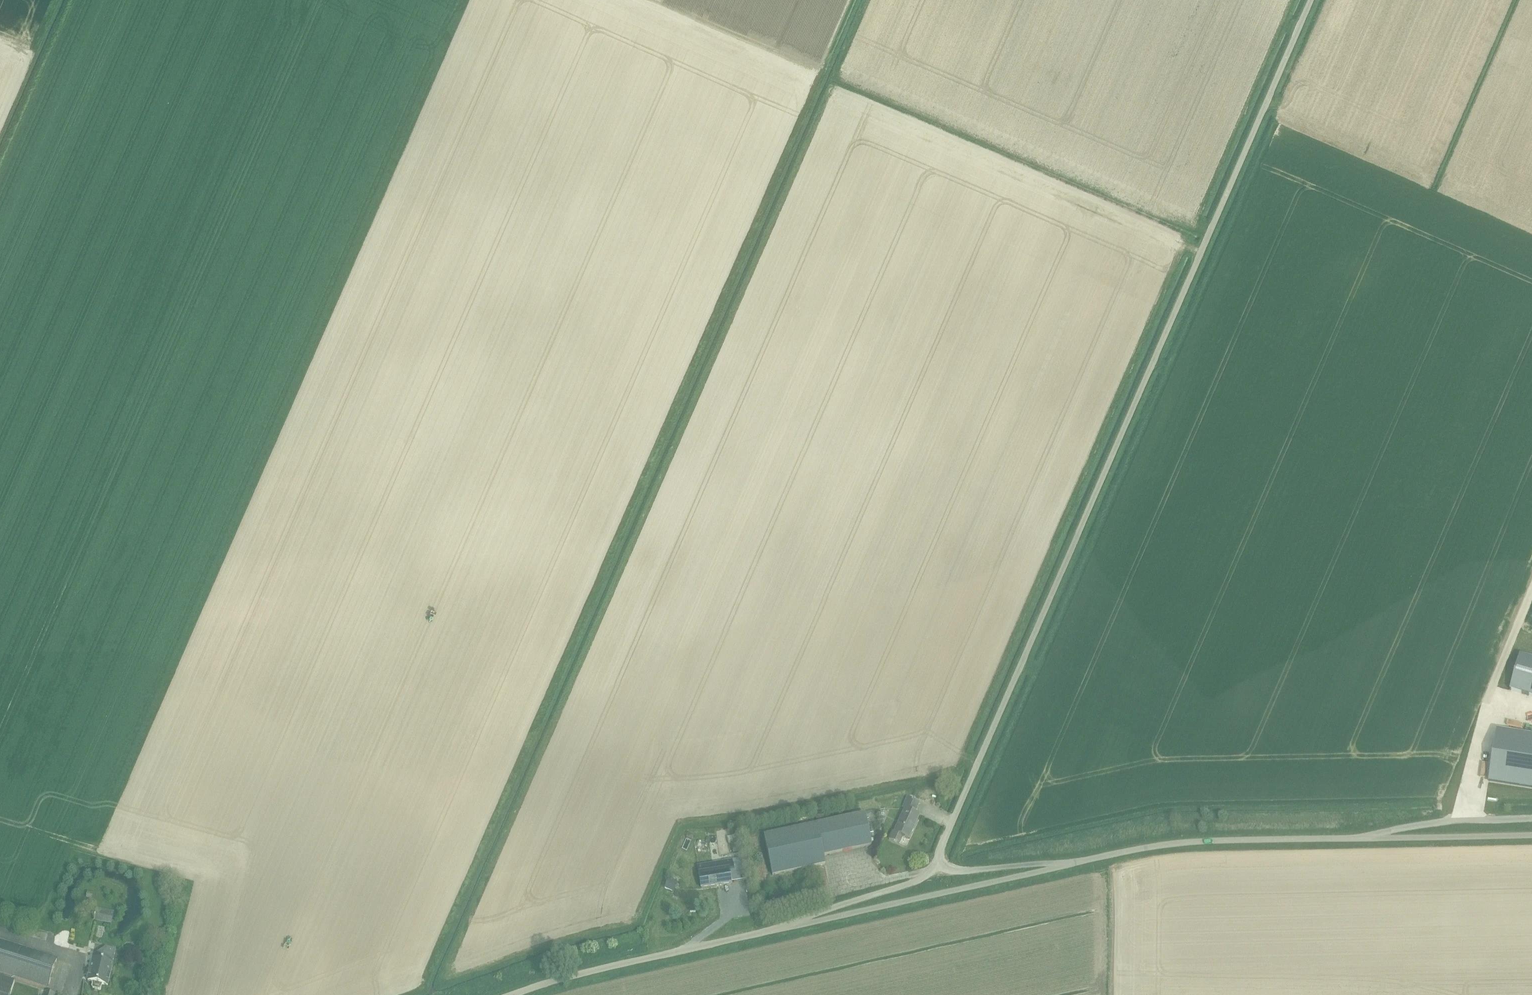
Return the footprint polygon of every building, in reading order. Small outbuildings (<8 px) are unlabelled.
[(1520,655),(1510,690),(1531,697),(1531,659),(1520,655)] [(1491,740),(1483,780),(1531,791),(1531,749),(1491,740)] [(919,803),(910,799),(907,798),(903,808),(905,809),(895,832),(893,831),(889,839),(899,844),(903,836),(908,839),(919,815),(915,813),(919,803)] [(816,820),(825,818),(824,810),(815,812),(816,820)] [(873,829),(868,830),(865,814),(801,827),(811,866),(825,863),(823,855),(871,845),(870,837),(874,836),(873,829)] [(811,866),(801,827),(763,835),(769,865),(771,875),(811,866)] [(715,829),(707,830),(710,847),(718,846),(715,829)] [(698,866),(702,888),(730,883),(729,871),(734,870),(733,860),(698,866)] [(669,879),(665,888),(672,891),(676,882),(669,879)] [(95,921),(112,924),(114,913),(97,910),(95,921)] [(57,960),(0,942),(0,974),(48,989),(57,960)] [(88,981),(93,982),(91,987),(92,989),(100,991),(101,990),(103,984),(108,986),(117,950),(106,948),(105,954),(99,953),(95,955),(94,960),(93,959),(88,981)] [(15,982),(0,977),(0,994),(11,994),(15,982)]
